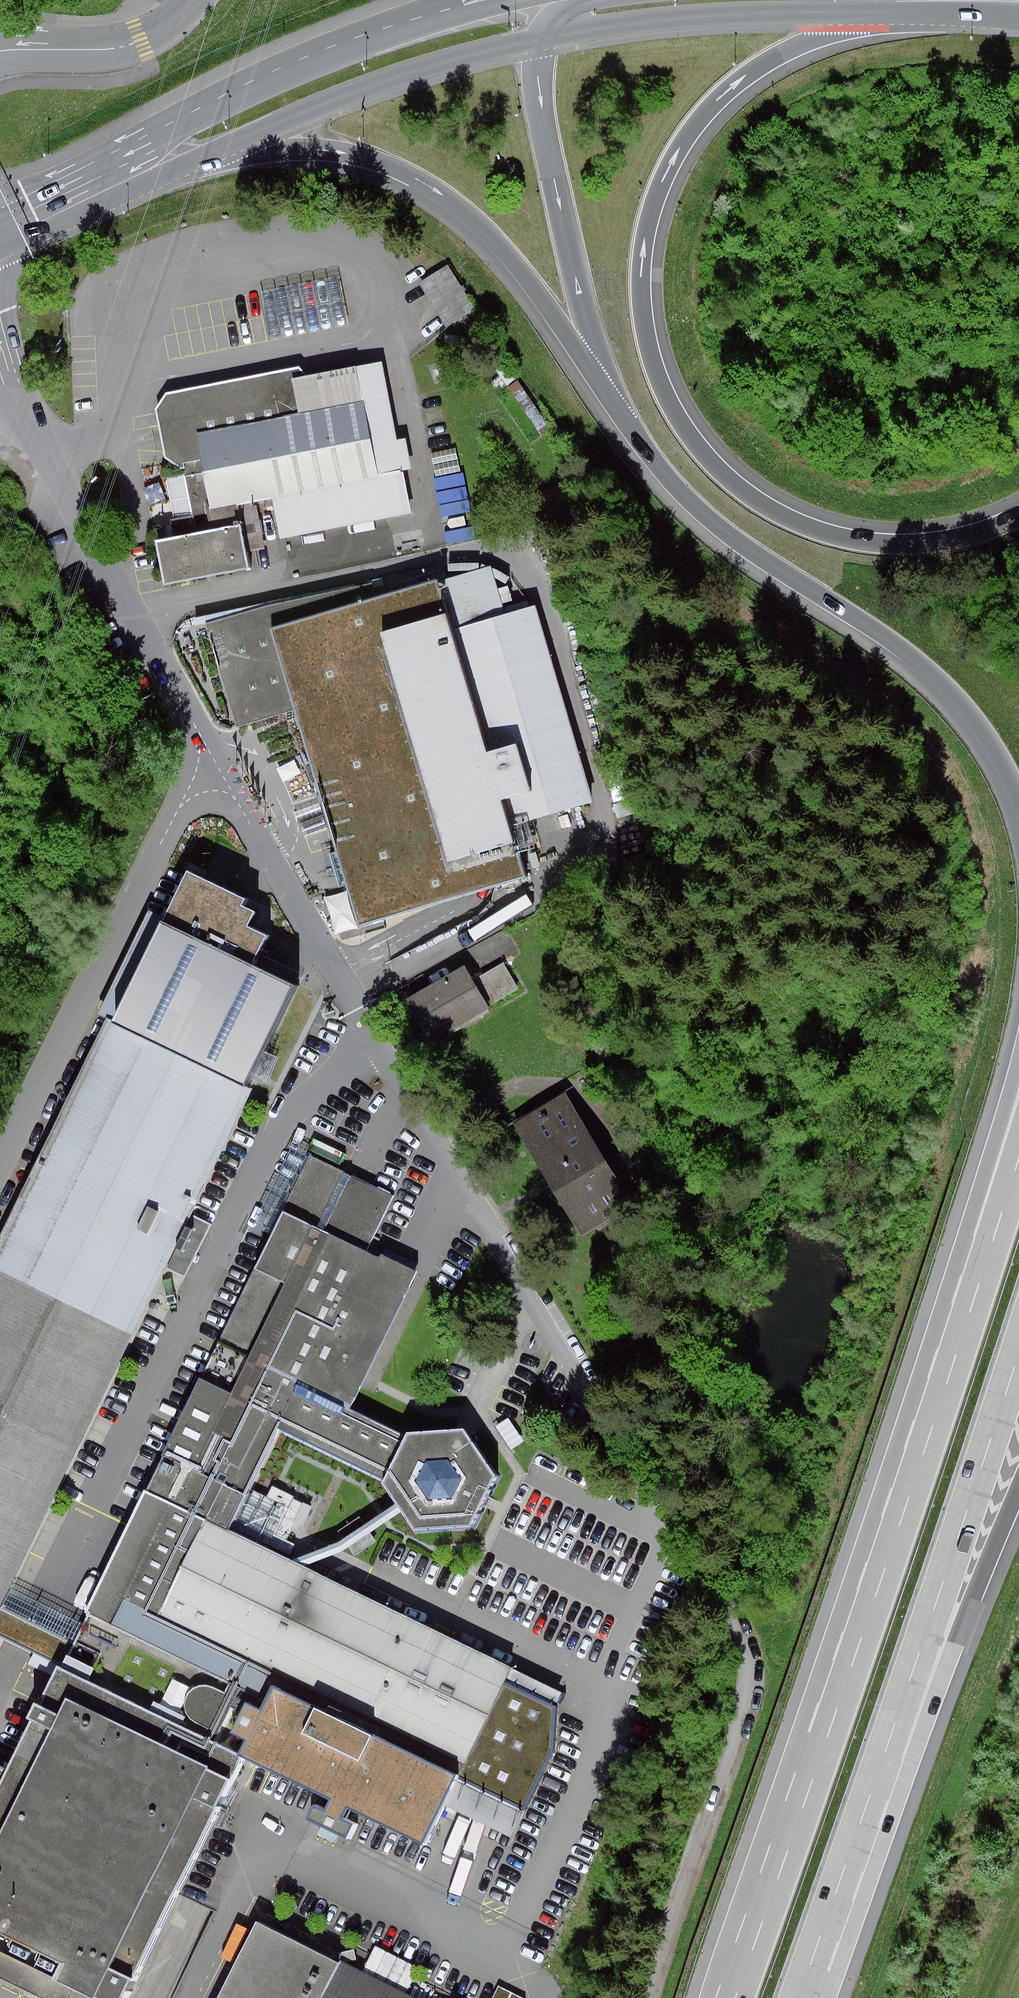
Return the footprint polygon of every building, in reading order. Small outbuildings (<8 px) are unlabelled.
[(453,261),(423,277),(450,324),(479,307),(453,261)] [(388,362),(312,375),(304,366),(173,391),(162,406),(171,459),(187,467),(210,463),(219,510),(276,499),(284,538),(417,511),(408,469),(418,467),(413,438),(402,440),(388,362)] [(245,525),(161,544),(172,589),(255,570),(245,525)] [(494,560),(382,593),(376,573),(207,624),(238,726),(295,709),(330,828),(335,845),(338,857),(344,876),(359,925),(528,880),(503,795),(536,786),(522,737),(487,747),(451,621),(507,605),(494,560)] [(251,894),(192,865),(166,918),(256,961),(271,931),(253,923),(260,909),(247,902),(251,894)] [(162,916),(113,1017),(248,1081),(297,981),(256,961),(166,918),(162,916)] [(496,1012),(472,969),(414,1001),(439,1044),(496,1012)] [(113,1017),(0,1252),(0,1269),(140,1335),(259,1086),(248,1081),(113,1017)] [(515,1128),(585,1244),(642,1210),(572,1094),(515,1128)] [(471,1427),(411,1433),(354,1405),(423,1271),(374,1246),(400,1192),(319,1153),(292,1209),(153,1492),(235,1530),(286,1425),(390,1476),(387,1484),(401,1502),(406,1510),(423,1530),(483,1527),(503,1475),(471,1427)] [(0,1269),(0,1603),(9,1608),(140,1335),(0,1269)] [(153,1492),(94,1610),(66,1666),(246,1758),(430,1842),(462,1775),(534,1810),(563,1749),(564,1705),(569,1691),(306,1564),(295,1559),(235,1530),(153,1492)] [(341,1542),(295,1559),(306,1564),(347,1551),(406,1510),(401,1502),(341,1542)] [(0,1603),(0,1627),(9,1608),(0,1603)] [(66,1666),(0,1799),(0,1978),(40,1997),(126,1997),(246,1758),(66,1666)] [(268,1921),(230,1997),(422,1997),(268,1921)] [(497,1997),(526,1997),(527,1995),(503,1985),(497,1997)]
